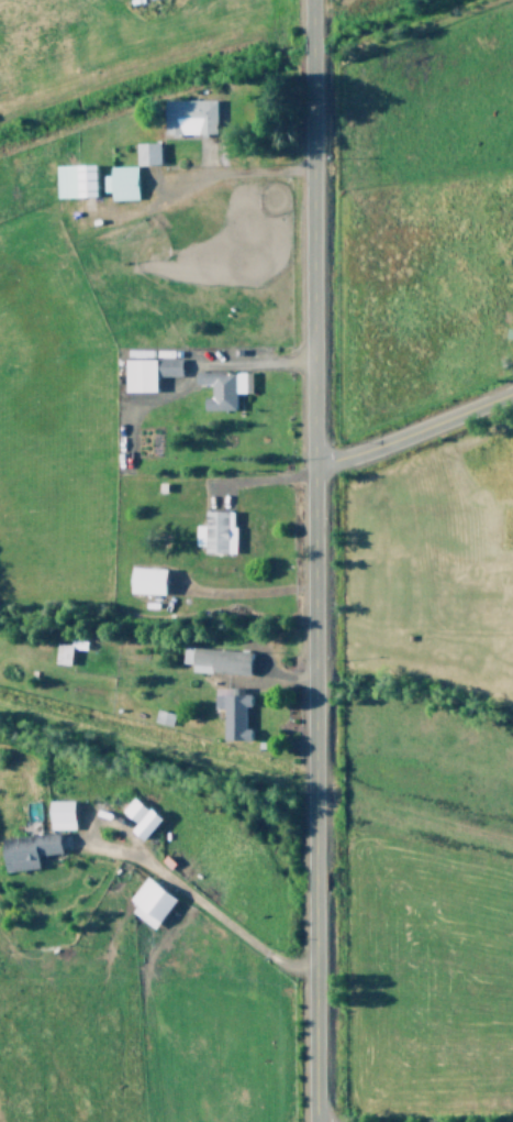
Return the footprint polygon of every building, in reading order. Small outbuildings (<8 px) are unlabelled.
[(215,99),(163,100),(163,134),(215,133),(215,99)] [(158,142),(134,143),(135,165),(159,164),(158,142)] [(53,165),(54,198),(94,196),(93,164),(53,165)] [(136,199),(135,165),(107,166),(108,175),(101,175),(101,191),(109,191),(109,200),(136,199)] [(154,376),(180,376),(180,357),(152,357),(152,349),(123,349),(123,392),(154,391),(154,376)] [(234,393),(249,393),(249,372),(194,372),(194,384),(209,384),(209,397),(202,397),(202,410),(233,410),(234,393)] [(234,511),(203,511),(203,525),(194,525),(193,546),(203,546),(203,553),(233,553),(234,511)] [(128,591),(163,592),(164,566),(129,565),(128,591)] [(248,674),(249,652),(181,648),(180,662),(190,662),(190,670),(248,674)] [(248,739),(248,727),(243,727),(243,705),(249,705),(249,693),(235,693),(235,686),(212,686),(212,708),(221,708),(221,739),(248,739)] [(142,839),(159,818),(132,795),(120,810),(135,822),(129,829),(142,839)] [(72,799),(47,799),(48,829),(73,828),(72,799)] [(57,830),(0,837),(0,850),(3,871),(37,866),(35,854),(60,851),(57,830)] [(127,898),(134,903),(129,910),(151,928),(174,898),(145,875),(127,898)]
